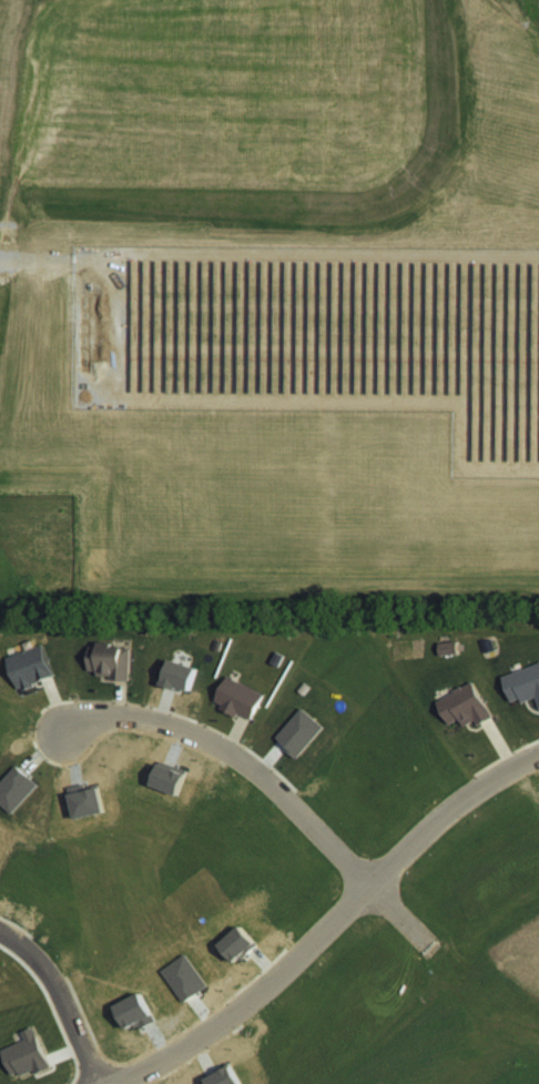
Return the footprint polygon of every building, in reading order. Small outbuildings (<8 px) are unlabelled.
[(130,678),(132,646),(92,644),(91,676),(130,678)] [(55,679),(47,645),(10,655),(18,688),(55,679)] [(192,693),(200,669),(173,659),(164,683),(192,693)] [(524,698),(525,701),(538,697),(538,698),(538,664),(504,676),(513,702),(524,698)] [(266,696),(229,675),(215,703),(238,715),(239,712),(253,720),(266,696)] [(495,716),(474,680),(439,701),(452,724),(461,718),(466,726),(477,720),(479,725),(495,716)] [(277,738),(298,757),(325,728),(304,708),(277,738)] [(39,783),(16,765),(0,785),(0,802),(14,814),(39,783)] [(260,944),(244,925),(220,945),(236,964),(260,944)] [(186,1003),(209,986),(186,954),(162,971),(186,1003)] [(3,1050),(15,1080),(51,1066),(36,1027),(23,1032),(26,1041),(3,1050)] [(213,1083),(242,1083),(236,1067),(210,1077),(213,1083)]
